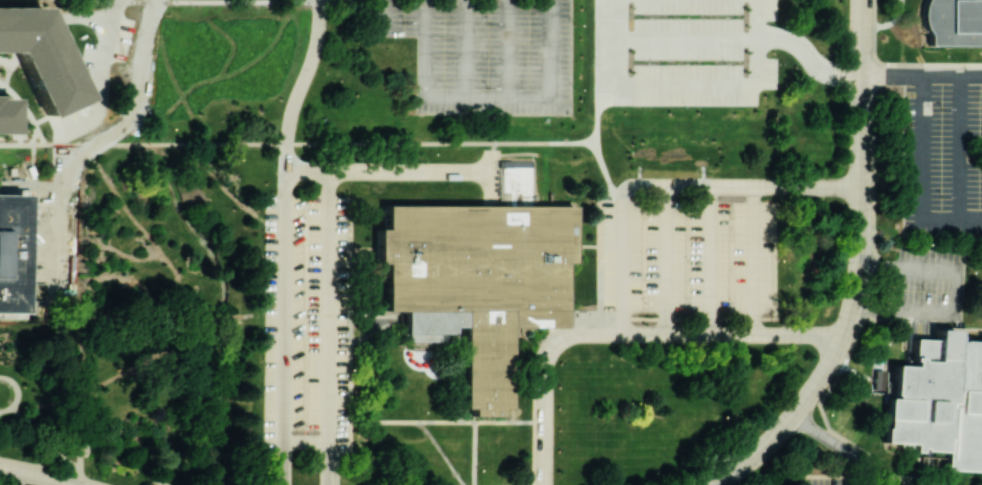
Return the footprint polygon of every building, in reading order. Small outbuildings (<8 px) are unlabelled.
[(919,5),(917,15),(921,32),(923,35),(932,44),(965,45),(981,43),(981,0),(921,0),(919,5)] [(13,51),(0,51),(0,7),(42,7),(86,100),(45,119),(13,51)] [(10,135),(0,135),(0,99),(10,99),(10,135)] [(531,160),(501,160),(502,189),(531,189),(531,160)] [(20,309),(23,192),(0,192),(0,309),(20,309)] [(386,208),(573,207),(573,266),(565,266),(565,326),(513,326),(513,407),(504,407),(504,414),(473,414),(473,407),(465,407),(465,324),(454,324),(454,332),(447,332),(447,340),(411,340),(411,330),(405,330),(405,309),(386,309),(386,260),(378,260),(378,231),(386,231),(386,208)] [(931,330),(931,340),(910,339),(909,357),(906,357),(905,366),(889,367),(887,398),(881,398),(879,443),(907,445),(907,453),(915,453),(915,450),(939,453),(938,472),(971,474),(975,415),(981,416),(981,391),(981,379),(981,343),(952,339),(952,331),(931,330)]
